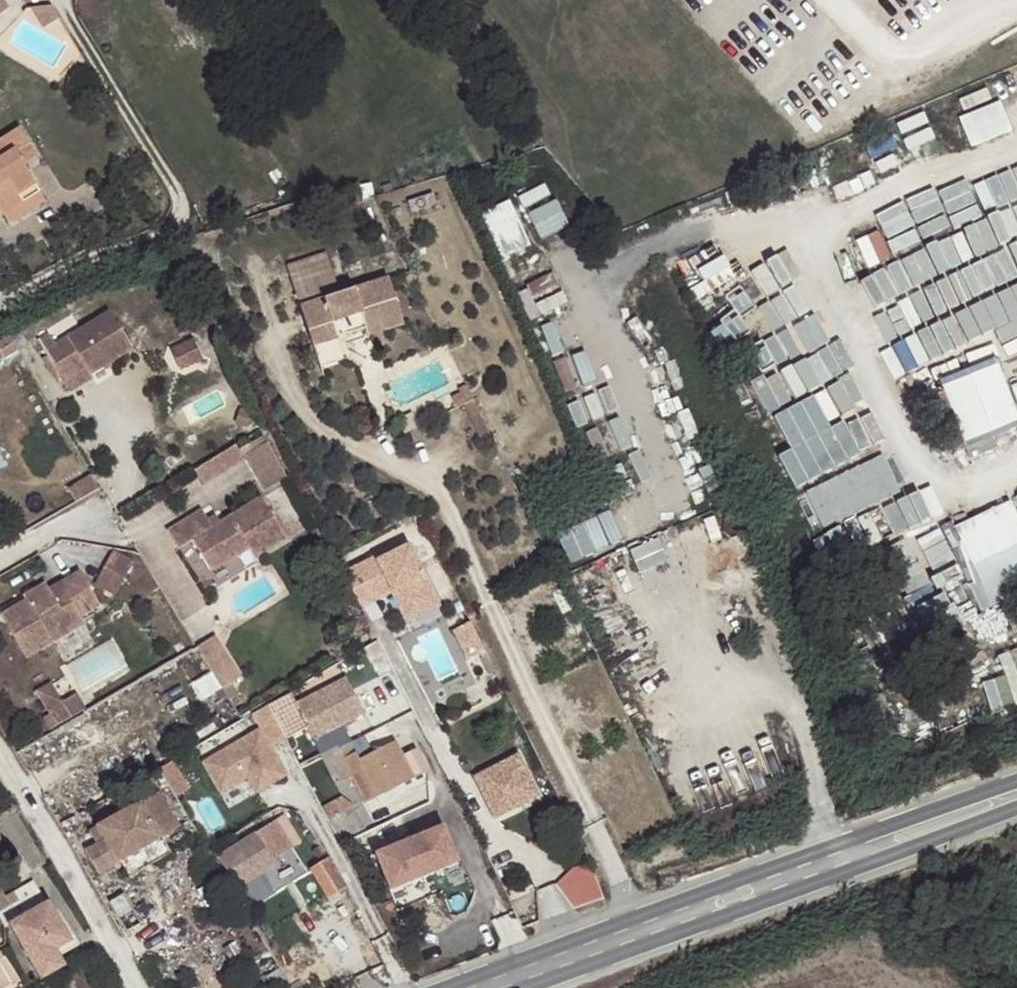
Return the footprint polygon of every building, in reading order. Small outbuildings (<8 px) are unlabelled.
[(13,6),(9,0),(0,0),(0,16),(13,6)] [(60,19),(52,6),(30,9),(42,28),(60,19)] [(956,115),(968,146),(1011,129),(999,99),(956,115)] [(30,144),(20,128),(0,140),(0,211),(3,215),(24,203),(19,194),(35,185),(22,163),(15,153),(30,144)] [(37,155),(30,144),(15,153),(22,163),(37,155)] [(24,203),(3,215),(8,223),(45,200),(35,185),(19,194),(24,203)] [(490,208),(507,256),(537,246),(520,198),(490,208)] [(575,210),(542,219),(545,230),(578,221),(575,210)] [(339,294),(331,270),(292,283),(313,346),(338,338),(338,337),(332,321),(339,319),(344,335),(365,329),(367,336),(404,325),(388,277),(339,294)] [(894,373),(1006,339),(988,279),(877,313),(888,348),(886,348),(894,373)] [(130,345),(109,308),(53,340),(47,329),(37,336),(45,351),(58,372),(60,377),(84,363),(88,369),(130,345)] [(338,337),(344,335),(339,319),(332,321),(338,337)] [(12,348),(3,335),(0,336),(0,356),(12,348)] [(203,337),(179,347),(188,368),(212,358),(203,337)] [(53,375),(58,372),(45,351),(41,354),(53,375)] [(958,447),(1016,424),(990,358),(932,380),(958,447)] [(88,369),(84,363),(60,377),(67,388),(91,374),(88,369)] [(228,470),(246,459),(237,444),(220,455),(228,470)] [(809,527),(903,482),(887,447),(793,492),(809,527)] [(203,485),(228,470),(220,455),(194,470),(203,485)] [(693,484),(565,529),(575,559),(703,513),(693,484)] [(202,509),(167,530),(179,549),(193,540),(211,571),(250,547),(256,556),(286,538),(262,497),(221,522),(213,527),(209,521),(202,509)] [(978,604),(1016,591),(1016,508),(1015,500),(931,527),(950,584),(969,577),(978,604)] [(209,521),(213,527),(221,522),(217,516),(209,521)] [(639,549),(649,570),(675,557),(666,537),(639,549)] [(374,555),(340,572),(355,599),(388,582),(391,589),(398,586),(414,618),(439,605),(409,544),(376,559),(374,555)] [(96,585),(118,597),(134,565),(113,554),(96,585)] [(28,603),(3,618),(28,660),(54,645),(50,638),(81,619),(101,608),(81,574),(60,586),(65,594),(54,601),(50,593),(47,587),(26,599),(28,603)] [(388,582),(355,599),(358,606),(391,589),(388,582)] [(60,586),(50,593),(54,601),(65,594),(60,586)] [(398,586),(391,589),(407,621),(414,618),(398,586)] [(81,619),(50,638),(54,645),(85,626),(81,619)] [(470,621),(456,628),(470,657),(484,649),(470,621)] [(218,636),(199,648),(216,674),(234,662),(218,636)] [(1016,701),(1016,639),(994,645),(1002,675),(982,680),(990,708),(1016,701)] [(234,662),(216,674),(225,688),(243,676),(234,662)] [(346,680),(295,706),(335,785),(352,777),(362,797),(372,792),(375,797),(379,795),(399,785),(426,771),(415,749),(402,756),(395,741),(373,752),(360,759),(342,727),(356,720),(364,716),(346,680)] [(38,693),(48,710),(62,702),(52,685),(38,693)] [(62,702),(48,710),(57,726),(85,710),(76,694),(62,702)] [(261,733),(203,765),(218,792),(245,777),(256,797),(283,782),(272,761),(291,751),(268,709),(252,718),(261,733)] [(342,727),(360,759),(373,752),(356,720),(342,727)] [(523,765),(479,787),(498,826),(542,805),(523,765)] [(352,777),(335,785),(346,805),(362,797),(352,777)] [(383,803),(403,793),(399,785),(379,795),(383,803)] [(372,792),(362,797),(365,802),(375,797),(372,792)] [(158,841),(137,803),(97,826),(104,839),(96,844),(84,850),(98,875),(118,863),(158,841)] [(324,812),(328,820),(343,812),(339,804),(324,812)] [(328,820),(340,843),(364,829),(351,807),(343,812),(328,820)] [(88,831),(96,844),(104,839),(97,826),(88,831)] [(281,849),(273,836),(266,826),(217,856),(237,888),(275,864),(272,860),(284,854),(281,849)] [(443,826),(374,853),(389,890),(458,863),(443,826)] [(278,833),(273,836),(281,849),(286,846),(278,833)] [(118,863),(127,877),(166,855),(158,841),(118,863)] [(304,860),(311,870),(328,859),(322,849),(304,860)] [(311,870),(329,898),(346,887),(328,859),(311,870)] [(593,861),(561,876),(577,910),(609,895),(593,861)] [(5,897),(0,889),(0,917),(5,926),(9,924),(40,980),(56,970),(46,953),(70,940),(47,902),(46,902),(31,881),(13,892),(19,900),(10,905),(3,909),(1,906),(8,902),(5,897)] [(13,892),(5,897),(8,902),(10,905),(19,900),(13,892)] [(124,893),(109,902),(124,930),(140,922),(124,893)] [(46,953),(56,970),(63,966),(58,957),(79,945),(75,937),(70,940),(46,953)]
